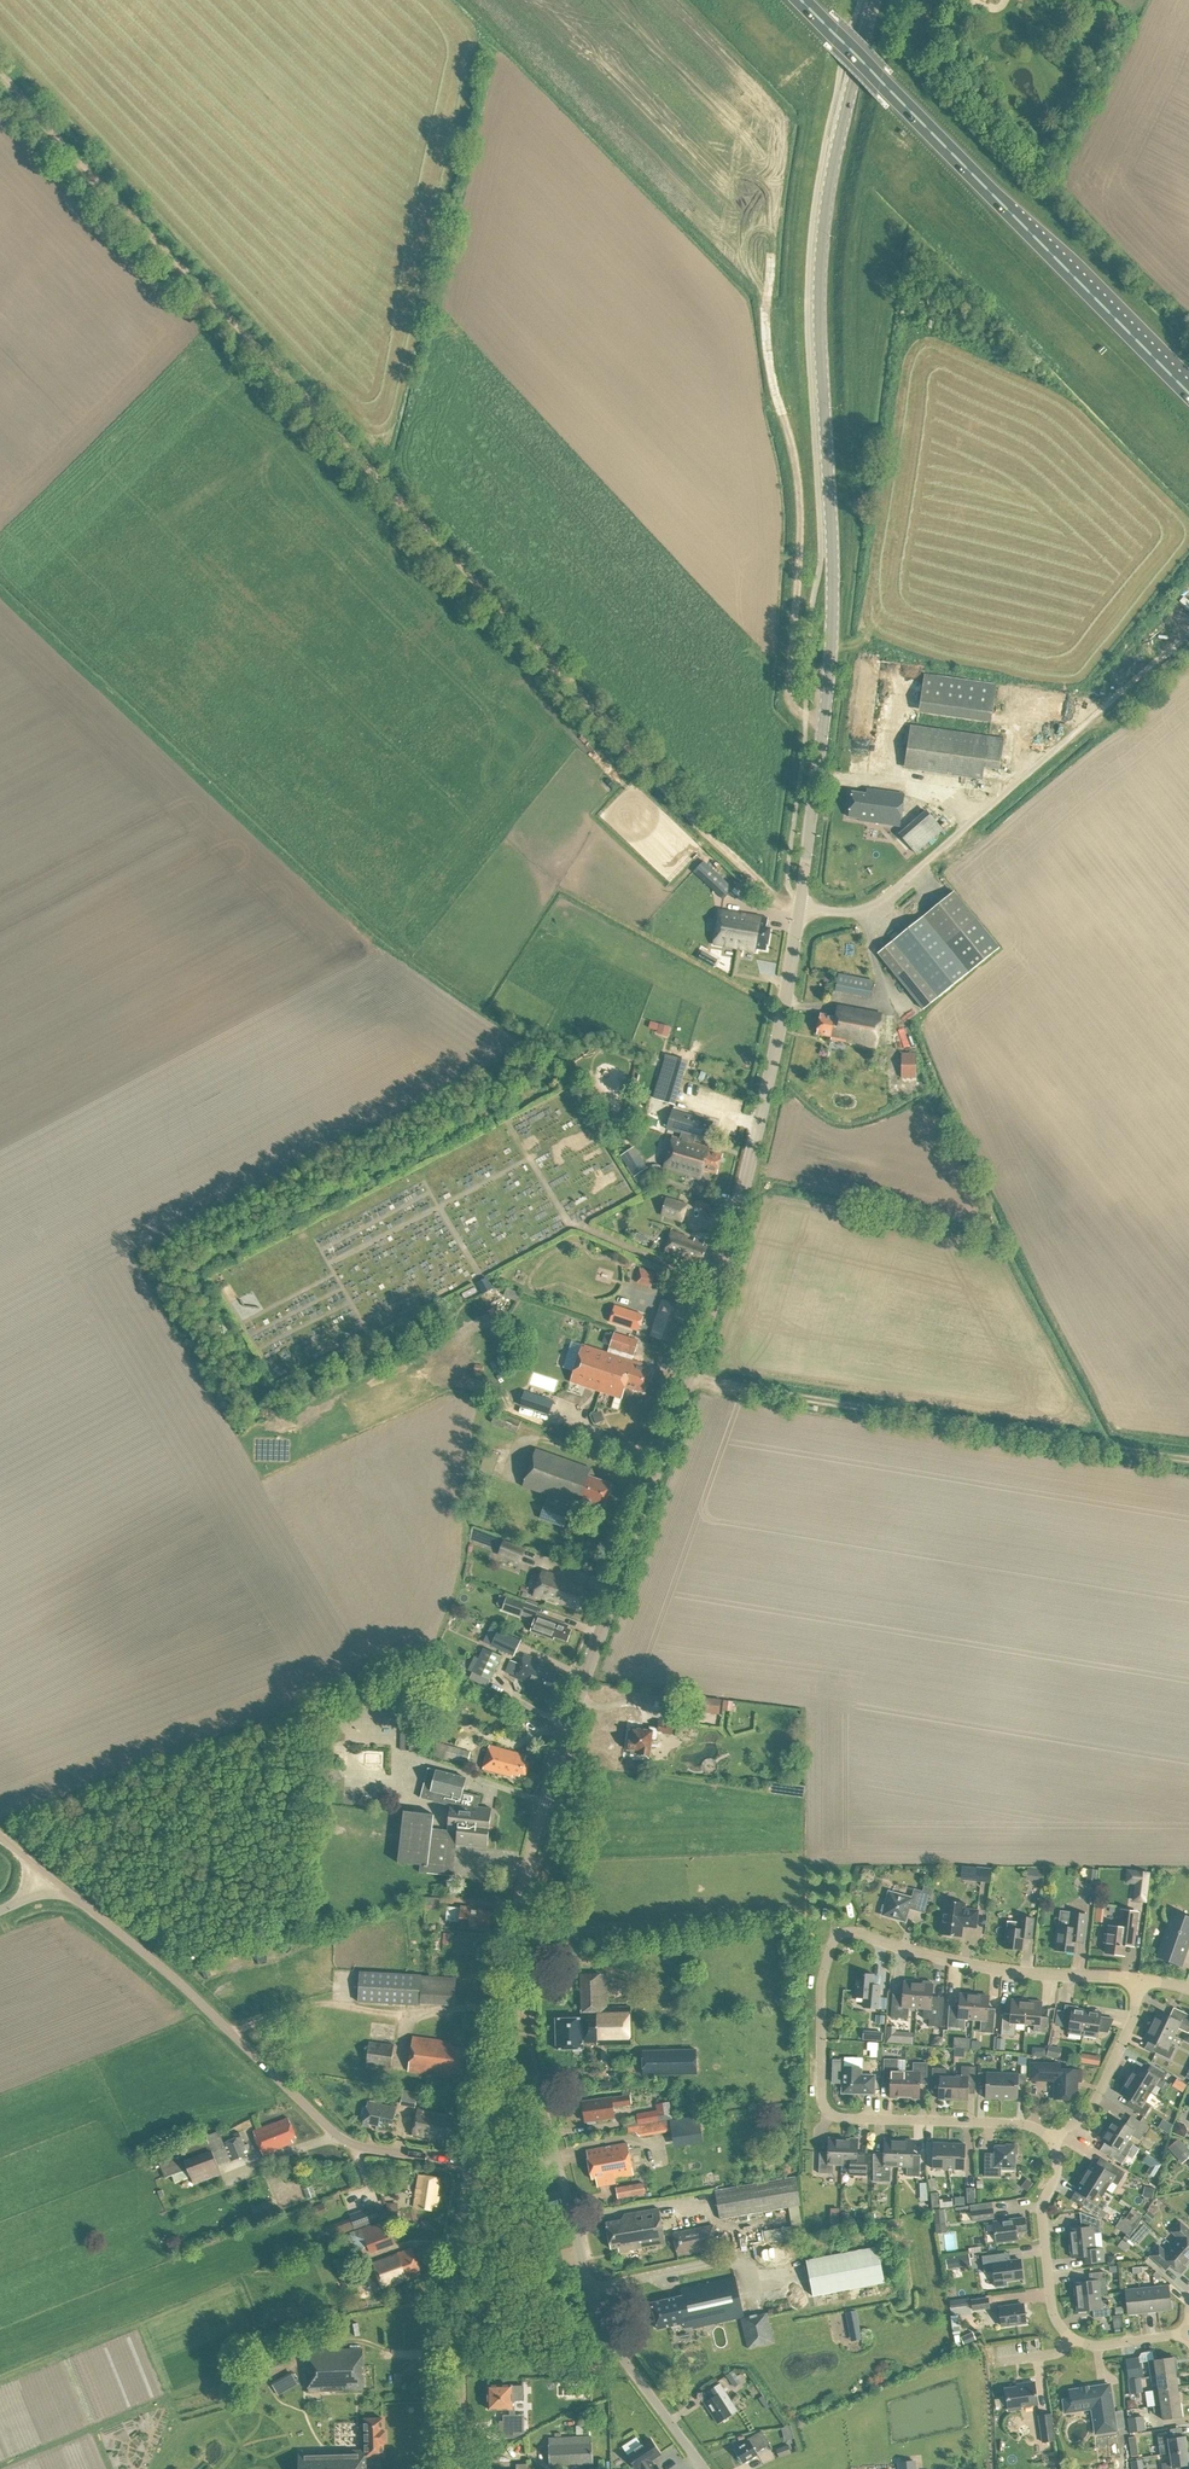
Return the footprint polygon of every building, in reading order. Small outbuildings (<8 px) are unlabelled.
[(932,5),(918,3),(915,18),(929,20),(932,5)] [(924,674),(918,713),(990,724),(996,684),(924,674)] [(1004,739),(911,726),(904,769),(982,781),(984,769),(1000,771),(1004,739)] [(904,795),(867,789),(866,796),(852,794),(849,817),(860,818),(860,821),(899,827),(904,795)] [(916,852),(945,830),(929,809),(900,831),(916,852)] [(729,885),(718,896),(723,900),(734,889),(729,885)] [(896,933),(890,938),(893,942),(938,998),(968,974),(998,949),(976,922),(953,893),(899,937),(896,933)] [(715,945),(715,947),(744,951),(757,953),(757,950),(768,951),(771,930),(766,929),(768,919),(719,913),(715,945)] [(704,949),(699,958),(716,966),(721,957),(704,949)] [(874,981),(838,974),(835,992),(870,999),(874,981)] [(883,1015),(837,1006),(835,1017),(820,1014),(816,1035),(830,1037),(830,1039),(876,1049),(883,1015)] [(660,1024),(657,1032),(668,1036),(671,1028),(660,1024)] [(901,1054),(902,1079),(916,1079),(916,1075),(916,1054),(901,1054)] [(874,1055),(871,1069),(883,1071),(885,1057),(874,1055)] [(706,1079),(710,1065),(703,1063),(699,1077),(706,1079)] [(657,1100),(675,1105),(685,1071),(667,1066),(657,1100)] [(674,1112),(668,1130),(681,1134),(679,1140),(694,1144),(695,1138),(707,1142),(712,1124),(674,1112)] [(679,1140),(673,1138),(664,1169),(701,1180),(704,1171),(718,1175),(723,1156),(709,1152),(710,1149),(694,1144),(679,1140)] [(636,1145),(622,1153),(635,1175),(649,1167),(636,1145)] [(643,1172),(634,1178),(637,1183),(644,1194),(653,1188),(643,1172)] [(666,1197),(660,1217),(682,1224),(688,1204),(666,1197)] [(695,1201),(694,1207),(708,1211),(709,1205),(695,1201)] [(637,1233),(634,1240),(639,1242),(642,1236),(637,1233)] [(687,1238),(671,1233),(664,1254),(701,1266),(707,1249),(704,1248),(705,1243),(694,1239),(692,1244),(686,1243),(687,1238)] [(635,1282),(651,1287),(656,1274),(640,1268),(635,1282)] [(487,1278),(477,1283),(478,1286),(483,1295),(493,1289),(488,1280),(487,1278)] [(507,1286),(505,1294),(519,1299),(521,1291),(507,1286)] [(685,1309),(663,1302),(651,1337),(670,1343),(676,1325),(679,1326),(685,1309)] [(615,1306),(610,1322),(638,1331),(644,1315),(615,1306)] [(494,1308),(488,1311),(492,1319),(498,1315),(494,1308)] [(608,1349),(607,1353),(632,1361),(634,1357),(638,1342),(613,1334),(608,1349)] [(582,1345),(570,1383),(623,1400),(627,1388),(644,1394),(652,1370),(642,1366),(643,1365),(632,1361),(607,1353),(582,1345)] [(475,1365),(474,1372),(482,1373),(483,1366),(475,1365)] [(524,1391),(520,1406),(550,1415),(554,1401),(524,1391)] [(601,1411),(592,1415),(596,1424),(605,1420),(601,1411)] [(495,1469),(500,1454),(489,1450),(484,1465),(495,1469)] [(536,1450),(523,1488),(545,1496),(547,1497),(546,1502),(540,1518),(564,1527),(572,1505),(581,1509),(582,1504),(593,1508),(594,1505),(605,1509),(610,1496),(613,1486),(595,1480),(592,1470),(536,1450)] [(504,1541),(498,1555),(521,1563),(526,1549),(504,1541)] [(534,1595),(556,1604),(557,1602),(569,1607),(569,1606),(579,1609),(585,1592),(581,1590),(582,1588),(565,1582),(566,1579),(543,1570),(534,1595)] [(522,1615),(535,1620),(530,1633),(553,1642),(554,1639),(566,1644),(570,1632),(565,1630),(566,1627),(536,1616),(539,1608),(507,1596),(502,1611),(521,1618),(522,1615)] [(491,1646),(514,1657),(521,1641),(498,1630),(491,1646)] [(480,1656),(477,1661),(472,1672),(491,1681),(502,1656),(484,1648),(480,1656)] [(505,1672),(512,1675),(512,1677),(544,1688),(545,1685),(552,1688),(558,1672),(535,1664),(537,1659),(524,1654),(520,1664),(510,1660),(505,1672)] [(697,1697),(696,1712),(720,1714),(721,1699),(697,1697)] [(674,1724),(658,1722),(657,1729),(649,1727),(649,1732),(631,1730),(630,1739),(628,1740),(626,1750),(630,1751),(629,1756),(638,1758),(638,1755),(649,1757),(650,1747),(657,1747),(661,1744),(662,1735),(672,1736),(674,1724)] [(403,1729),(402,1747),(420,1748),(420,1729),(403,1729)] [(321,1762),(331,1762),(332,1744),(321,1744),(321,1762)] [(448,1745),(445,1757),(468,1763),(471,1751),(448,1745)] [(525,1756),(514,1753),(489,1746),(482,1770),(512,1778),(512,1776),(518,1777),(519,1775),(525,1777),(529,1763),(524,1762),(525,1756)] [(422,1799),(451,1806),(449,1825),(447,1825),(446,1831),(431,1829),(433,1815),(405,1812),(399,1862),(421,1865),(420,1871),(452,1875),(455,1845),(487,1848),(492,1809),(478,1807),(481,1796),(464,1792),(468,1778),(430,1769),(422,1799)] [(977,1867),(975,1881),(990,1883),(991,1869),(977,1867)] [(1088,1868),(1086,1883),(1095,1884),(1097,1869),(1088,1868)] [(1027,1869),(1026,1880),(1041,1882),(1043,1871),(1027,1869)] [(1135,1884),(1133,1901),(1145,1902),(1149,1872),(1137,1871),(1135,1884)] [(924,1886),(922,1892),(914,1890),(912,1898),(889,1892),(885,1904),(883,1905),(881,1911),(883,1913),(882,1915),(906,1922),(909,1908),(924,1913),(931,1889),(924,1886)] [(424,1898),(424,1905),(440,1906),(440,1898),(424,1898)] [(965,1903),(945,1901),(941,1935),(961,1937),(962,1926),(976,1927),(978,1911),(964,1909),(965,1903)] [(470,1907),(461,1906),(461,1908),(446,1908),(445,1920),(458,1921),(458,1926),(489,1930),(491,1912),(470,1909),(470,1907)] [(1096,1908),(1095,1915),(1103,1916),(1104,1909),(1096,1908)] [(1137,1913),(1122,1911),(1120,1928),(1109,1927),(1108,1935),(1105,1934),(1104,1943),(1107,1943),(1106,1953),(1123,1955),(1124,1945),(1133,1946),(1137,1913)] [(1086,1914),(1072,1913),(1070,1928),(1058,1926),(1055,1951),(1074,1953),(1076,1937),(1084,1938),(1086,1914)] [(1034,1918),(1019,1917),(1017,1929),(1006,1928),(1004,1948),(1022,1950),(1024,1935),(1032,1936),(1034,1918)] [(1184,1918),(1172,1920),(1159,1956),(1180,1963),(1188,1937),(1188,1919),(1184,1918)] [(360,1971),(359,2002),(420,2005),(420,2004),(422,1975),(360,1971)] [(880,1985),(873,1984),(873,1975),(857,1973),(855,1997),(864,1998),(864,2008),(878,2009),(880,1985)] [(606,2008),(605,1975),(581,1975),(582,2017),(556,2018),(556,2049),(583,2049),(583,2043),(596,2042),(596,2046),(632,2045),(631,2007),(606,2008)] [(909,2007),(916,2008),(918,1983),(904,1982),(903,1998),(892,1997),(891,2018),(908,2019),(909,2007)] [(933,1985),(918,1983),(916,2008),(924,2008),(923,2018),(929,2019),(929,2026),(941,2027),(943,2001),(932,2000),(933,1985)] [(965,2019),(972,2019),(974,1995),(960,1994),(959,2006),(949,2006),(948,2027),(964,2028),(965,2019)] [(974,1995),(972,2019),(981,2020),(980,2032),(993,2034),(995,2009),(988,2009),(989,1996),(974,1995)] [(1025,2024),(1027,2000),(1012,1999),(1011,2014),(1003,2014),(1001,2036),(1015,2037),(1016,2024),(1025,2024)] [(1042,2002),(1027,2000),(1025,2024),(1034,2025),(1034,2031),(1047,2032),(1048,2017),(1041,2017),(1042,2002)] [(1065,2005),(1063,2020),(1062,2027),(1069,2028),(1068,2033),(1083,2035),(1086,2011),(1072,2009),(1072,2006),(1065,2005)] [(1151,2025),(1174,2036),(1180,2022),(1188,2026),(1188,2015),(1176,2009),(1172,2018),(1158,2011),(1151,2025)] [(1086,2011),(1083,2035),(1097,2037),(1098,2032),(1108,2033),(1111,2025),(1112,2018),(1100,2016),(1101,2013),(1086,2011)] [(1174,2036),(1151,2025),(1145,2040),(1159,2046),(1156,2053),(1170,2059),(1175,2048),(1169,2045),(1174,2036)] [(872,2031),(872,2040),(881,2040),(882,2031),(872,2031)] [(454,2042),(413,2036),(408,2071),(453,2078),(454,2073),(461,2074),(465,2049),(454,2048),(454,2042)] [(955,2048),(965,2049),(970,2049),(970,2039),(962,2038),(954,2038),(953,2048),(955,2048)] [(392,2069),(394,2045),(369,2042),(367,2066),(392,2069)] [(1048,2045),(1046,2056),(1059,2058),(1061,2048),(1048,2045)] [(673,2075),(682,2075),(683,2075),(697,2075),(697,2049),(691,2049),(668,2050),(658,2050),(659,2076),(673,2075)] [(597,2051),(597,2061),(606,2061),(606,2051),(597,2051)] [(1089,2054),(1087,2063),(1099,2065),(1100,2056),(1089,2054)] [(898,2096),(905,2097),(905,2072),(898,2072),(898,2059),(884,2059),(883,2083),(890,2083),(890,2098),(898,2098),(898,2096)] [(905,2072),(905,2097),(912,2097),(912,2099),(919,2099),(920,2084),(927,2084),(927,2063),(913,2063),(913,2072),(905,2072)] [(1029,2080),(1038,2080),(1055,2081),(1054,2099),(1076,2099),(1077,2082),(1081,2082),(1081,2070),(1060,2069),(1060,2064),(1030,2063),(1029,2080)] [(954,2076),(953,2100),(967,2100),(968,2094),(975,2094),(976,2067),(962,2066),(961,2076),(954,2076)] [(1137,2066),(1129,2080),(1150,2093),(1159,2079),(1162,2081),(1166,2075),(1153,2067),(1150,2073),(1137,2066)] [(874,2094),(874,2076),(861,2075),(861,2067),(843,2067),(842,2090),(842,2093),(848,2093),(874,2094)] [(938,2099),(953,2100),(954,2076),(946,2075),(946,2068),(932,2068),(931,2093),(939,2093),(938,2099)] [(985,2098),(1001,2099),(1002,2073),(986,2073),(978,2073),(978,2082),(986,2083),(985,2098)] [(1002,2073),(1001,2099),(1018,2099),(1018,2084),(1026,2084),(1026,2075),(1018,2074),(1002,2073)] [(1185,2090),(1188,2083),(1178,2078),(1174,2084),(1185,2090)] [(437,2080),(436,2090),(444,2091),(445,2081),(437,2080)] [(1150,2093),(1129,2080),(1120,2094),(1132,2101),(1128,2107),(1144,2117),(1151,2105),(1145,2101),(1150,2093)] [(416,2106),(420,2091),(405,2087),(402,2102),(416,2106)] [(631,2105),(629,2090),(622,2091),(623,2096),(583,2102),(586,2123),(587,2123),(587,2125),(596,2124),(596,2121),(614,2118),(613,2107),(624,2105),(624,2106),(625,2106),(631,2105)] [(623,2128),(627,2128),(638,2126),(638,2125),(651,2122),(672,2119),(669,2102),(657,2104),(658,2110),(636,2114),(636,2116),(622,2118),(623,2128)] [(368,2103),(367,2108),(363,2126),(391,2132),(396,2109),(368,2103)] [(448,2116),(419,2109),(412,2136),(443,2144),(444,2139),(451,2141),(456,2121),(448,2119),(448,2116)] [(670,2120),(675,2147),(704,2142),(699,2115),(670,2120)] [(1115,2117),(1108,2129),(1127,2141),(1131,2135),(1139,2140),(1148,2127),(1131,2116),(1126,2124),(1115,2117)] [(1160,2126),(1170,2132),(1175,2123),(1164,2117),(1160,2126)] [(294,2138),(297,2137),(290,2118),(272,2125),(272,2124),(254,2131),(264,2155),(296,2143),(294,2138)] [(1177,2121),(1172,2133),(1185,2138),(1188,2130),(1184,2124),(1177,2121)] [(638,2126),(627,2128),(628,2133),(635,2132),(639,2137),(653,2135),(651,2122),(638,2125),(638,2126)] [(1127,2141),(1108,2129),(1101,2140),(1114,2148),(1109,2156),(1121,2164),(1130,2151),(1124,2147),(1127,2141)] [(237,2137),(226,2141),(223,2142),(224,2145),(219,2147),(214,2133),(207,2135),(208,2139),(183,2148),(186,2155),(184,2156),(160,2165),(166,2180),(182,2174),(184,2180),(192,2177),(194,2177),(196,2183),(223,2173),(220,2164),(230,2160),(231,2161),(250,2153),(241,2131),(236,2133),(237,2137)] [(833,2164),(842,2164),(843,2140),(836,2140),(836,2138),(829,2137),(828,2152),(820,2152),(819,2173),(833,2174),(833,2164)] [(843,2140),(842,2164),(850,2165),(849,2174),(866,2175),(867,2153),(857,2153),(858,2139),(850,2138),(850,2140),(843,2140)] [(898,2166),(899,2142),(892,2141),(892,2140),(884,2139),(884,2157),(874,2156),(874,2181),(884,2182),(884,2175),(890,2176),(891,2166),(898,2166)] [(1178,2139),(1168,2148),(1178,2158),(1188,2149),(1178,2139)] [(899,2142),(898,2166),(907,2167),(907,2176),(920,2177),(920,2155),(913,2155),(914,2140),(906,2140),(906,2142),(899,2142)] [(932,2168),(948,2169),(949,2143),(933,2143),(932,2168)] [(949,2143),(948,2169),(964,2170),(965,2144),(949,2143)] [(632,2175),(628,2145),(587,2151),(591,2180),(596,2179),(597,2187),(615,2184),(614,2178),(632,2175)] [(1017,2145),(1006,2145),(1006,2146),(995,2146),(994,2159),(985,2158),(984,2176),(1001,2177),(1001,2167),(1015,2167),(1016,2154),(1017,2154),(1017,2145)] [(1084,2176),(1106,2190),(1111,2181),(1117,2185),(1125,2173),(1110,2163),(1105,2170),(1093,2162),(1084,2176)] [(440,2178),(420,2175),(415,2207),(432,2210),(432,2206),(438,2207),(439,2197),(437,2197),(440,2178)] [(1106,2190),(1084,2176),(1076,2190),(1088,2198),(1084,2205),(1099,2215),(1107,2202),(1101,2198),(1106,2190)] [(721,2219),(800,2206),(795,2177),(716,2191),(721,2219)] [(644,2183),(616,2188),(618,2199),(646,2194),(644,2183)] [(1145,2186),(1143,2196),(1153,2198),(1154,2188),(1145,2186)] [(967,2188),(967,2203),(975,2203),(974,2188),(967,2188)] [(939,2192),(931,2193),(932,2208),(940,2207),(939,2192)] [(1118,2206),(1129,2211),(1133,2201),(1122,2196),(1118,2206)] [(272,2199),(253,2207),(258,2220),(267,2217),(267,2216),(277,2212),(272,2199)] [(312,2207),(316,2216),(327,2212),(323,2203),(312,2207)] [(377,2213),(380,2220),(388,2217),(398,2217),(397,2203),(388,2203),(388,2209),(385,2210),(377,2213)] [(333,2237),(355,2229),(380,2220),(374,2205),(350,2215),(351,2218),(329,2226),(333,2237)] [(832,2206),(832,2225),(840,2225),(840,2206),(832,2206)] [(1123,2217),(1116,2227),(1129,2236),(1135,2228),(1134,2227),(1142,2215),(1132,2208),(1126,2218),(1123,2217)] [(664,2244),(658,2209),(624,2215),(621,2220),(605,2223),(610,2250),(617,2248),(618,2252),(664,2244)] [(971,2211),(972,2221),(994,2219),(993,2209),(971,2211)] [(944,2210),(933,2212),(935,2225),(936,2234),(946,2233),(945,2224),(944,2210)] [(1148,2211),(1143,2217),(1148,2221),(1153,2215),(1148,2211)] [(1069,2228),(1070,2243),(1094,2241),(1094,2234),(1101,2233),(1100,2220),(1079,2212),(1079,2213),(1083,2214),(1084,2227),(1069,2228)] [(849,2225),(850,2213),(842,2213),(841,2225),(849,2225)] [(1026,2231),(1025,2217),(993,2222),(996,2243),(1018,2240),(1016,2232),(1026,2231)] [(357,2255),(369,2250),(370,2253),(396,2244),(387,2219),(349,2233),(350,2235),(343,2238),(348,2250),(354,2247),(357,2255)] [(1188,2261),(1188,2239),(1188,2230),(1180,2222),(1171,2232),(1178,2238),(1172,2245),(1188,2261)] [(713,2224),(673,2232),(677,2255),(718,2247),(713,2224)] [(795,2225),(766,2228),(767,2236),(796,2233),(795,2225)] [(1135,2233),(1129,2240),(1134,2244),(1140,2237),(1135,2233)] [(1126,2243),(1130,2237),(1126,2234),(1122,2240),(1126,2243)] [(1094,2241),(1070,2243),(1072,2258),(1087,2256),(1088,2264),(1104,2262),(1102,2248),(1095,2249),(1094,2241)] [(1188,2262),(1188,2261),(1172,2245),(1166,2252),(1158,2245),(1149,2256),(1163,2268),(1168,2263),(1181,2274),(1186,2268),(1185,2266),(1188,2262)] [(806,2259),(813,2296),(884,2282),(877,2246),(806,2259)] [(422,2273),(412,2247),(373,2262),(384,2289),(403,2282),(403,2281),(422,2273)] [(1010,2261),(1008,2252),(982,2256),(983,2265),(992,2264),(995,2282),(1023,2279),(1020,2259),(1010,2261)] [(955,2258),(945,2259),(947,2269),(960,2267),(971,2265),(970,2258),(969,2254),(954,2257),(955,2258)] [(1116,2256),(1108,2256),(1109,2264),(1117,2263),(1116,2256)] [(353,2285),(342,2258),(334,2262),(339,2275),(344,2289),(353,2285)] [(1158,2280),(1162,2276),(1156,2271),(1153,2275),(1158,2280)] [(1074,2282),(1076,2297),(1100,2294),(1099,2287),(1106,2286),(1105,2272),(1089,2273),(1090,2281),(1074,2282)] [(745,2318),(736,2277),(681,2289),(677,2296),(652,2301),(657,2321),(654,2320),(655,2326),(658,2326),(658,2328),(672,2325),(672,2327),(680,2325),(679,2324),(684,2322),(685,2327),(694,2325),(694,2327),(741,2317),(748,2348),(774,2342),(768,2313),(745,2318)] [(408,2283),(402,2286),(404,2292),(411,2290),(408,2283)] [(1169,2286),(1154,2287),(1157,2311),(1171,2310),(1171,2309),(1173,2309),(1172,2300),(1170,2300),(1169,2286)] [(1154,2287),(1140,2289),(1142,2313),(1147,2312),(1147,2314),(1156,2313),(1156,2311),(1157,2311),(1154,2287)] [(1142,2313),(1140,2289),(1125,2290),(1127,2314),(1129,2314),(1129,2316),(1137,2315),(1137,2313),(1142,2313)] [(1100,2294),(1076,2297),(1077,2312),(1093,2310),(1093,2317),(1110,2316),(1110,2308),(1108,2308),(1108,2300),(1101,2301),(1100,2294)] [(988,2297),(970,2299),(971,2310),(989,2309),(988,2297)] [(960,2307),(959,2299),(949,2301),(950,2308),(960,2307)] [(1024,2310),(1023,2304),(1013,2306),(1008,2304),(1008,2306),(999,2307),(1001,2326),(1024,2322),(1024,2318),(1028,2313),(1024,2310)] [(1115,2307),(1116,2316),(1123,2315),(1122,2306),(1115,2307)] [(856,2311),(846,2313),(847,2320),(857,2318),(856,2311)] [(951,2317),(953,2327),(954,2334),(961,2333),(960,2326),(958,2316),(951,2317)] [(972,2332),(961,2337),(964,2344),(976,2339),(972,2332)] [(310,2391),(346,2390),(364,2389),(363,2349),(309,2351),(310,2391)] [(1173,2357),(1154,2360),(1148,2360),(1151,2376),(1175,2372),(1173,2357)] [(1129,2378),(1134,2378),(1140,2377),(1141,2377),(1138,2358),(1126,2360),(1129,2378)] [(726,2375),(734,2388),(741,2383),(733,2371),(726,2375)] [(274,2381),(279,2392),(300,2383),(295,2372),(274,2381)] [(1157,2381),(1158,2390),(1178,2387),(1175,2372),(1151,2376),(1151,2382),(1157,2381)] [(1129,2378),(1128,2379),(1129,2387),(1130,2394),(1142,2392),(1140,2377),(1134,2378),(1129,2378)] [(1038,2404),(1034,2382),(1022,2384),(1022,2386),(1005,2389),(1009,2410),(1021,2408),(1020,2406),(1038,2404)] [(544,2395),(543,2383),(529,2383),(530,2396),(544,2395)] [(718,2422),(733,2413),(737,2410),(719,2383),(706,2392),(709,2398),(705,2401),(718,2422)] [(512,2395),(525,2395),(524,2385),(489,2385),(490,2409),(513,2409),(512,2395)] [(1096,2433),(1116,2430),(1109,2385),(1088,2388),(1088,2386),(1082,2387),(1082,2389),(1069,2391),(1070,2399),(1064,2400),(1064,2406),(1063,2406),(1064,2413),(1072,2412),(1071,2411),(1084,2409),(1084,2410),(1092,2409),(1096,2433)] [(1153,2390),(1155,2405),(1180,2402),(1178,2387),(1158,2390),(1153,2390)] [(763,2395),(759,2398),(766,2409),(771,2406),(763,2395)] [(1136,2407),(1135,2402),(1131,2400),(1127,2400),(1128,2408),(1136,2407)] [(1180,2402),(1155,2405),(1152,2406),(1153,2413),(1161,2412),(1162,2420),(1182,2417),(1180,2402)] [(1051,2414),(1038,2416),(1042,2443),(1056,2442),(1051,2414)] [(1144,2417),(1127,2418),(1129,2433),(1146,2431),(1144,2417)] [(368,2463),(381,2463),(381,2456),(385,2456),(384,2441),(387,2441),(387,2431),(384,2431),(384,2418),(365,2418),(366,2450),(299,2452),(299,2468),(366,2468),(366,2463),(368,2463)] [(770,2444),(762,2430),(748,2439),(749,2441),(735,2449),(743,2462),(758,2453),(756,2451),(770,2444)] [(1160,2454),(1170,2453),(1187,2450),(1185,2436),(1172,2438),(1171,2431),(1157,2433),(1159,2445),(1160,2454)] [(549,2438),(550,2445),(551,2465),(594,2463),(593,2443),(593,2436),(549,2438)] [(1136,2437),(1128,2438),(1130,2447),(1137,2446),(1136,2437)] [(651,2461),(661,2454),(651,2439),(627,2455),(637,2468),(638,2468),(641,2467),(642,2468),(659,2468),(657,2465),(655,2467),(651,2461)] [(787,2445),(776,2449),(779,2457),(790,2454),(787,2445)] [(1170,2453),(1171,2462),(1162,2464),(1162,2468),(1176,2468),(1176,2467),(1188,2465),(1188,2452),(1187,2450),(1170,2453)] [(916,2460),(898,2461),(898,2468),(916,2468),(916,2460)]
